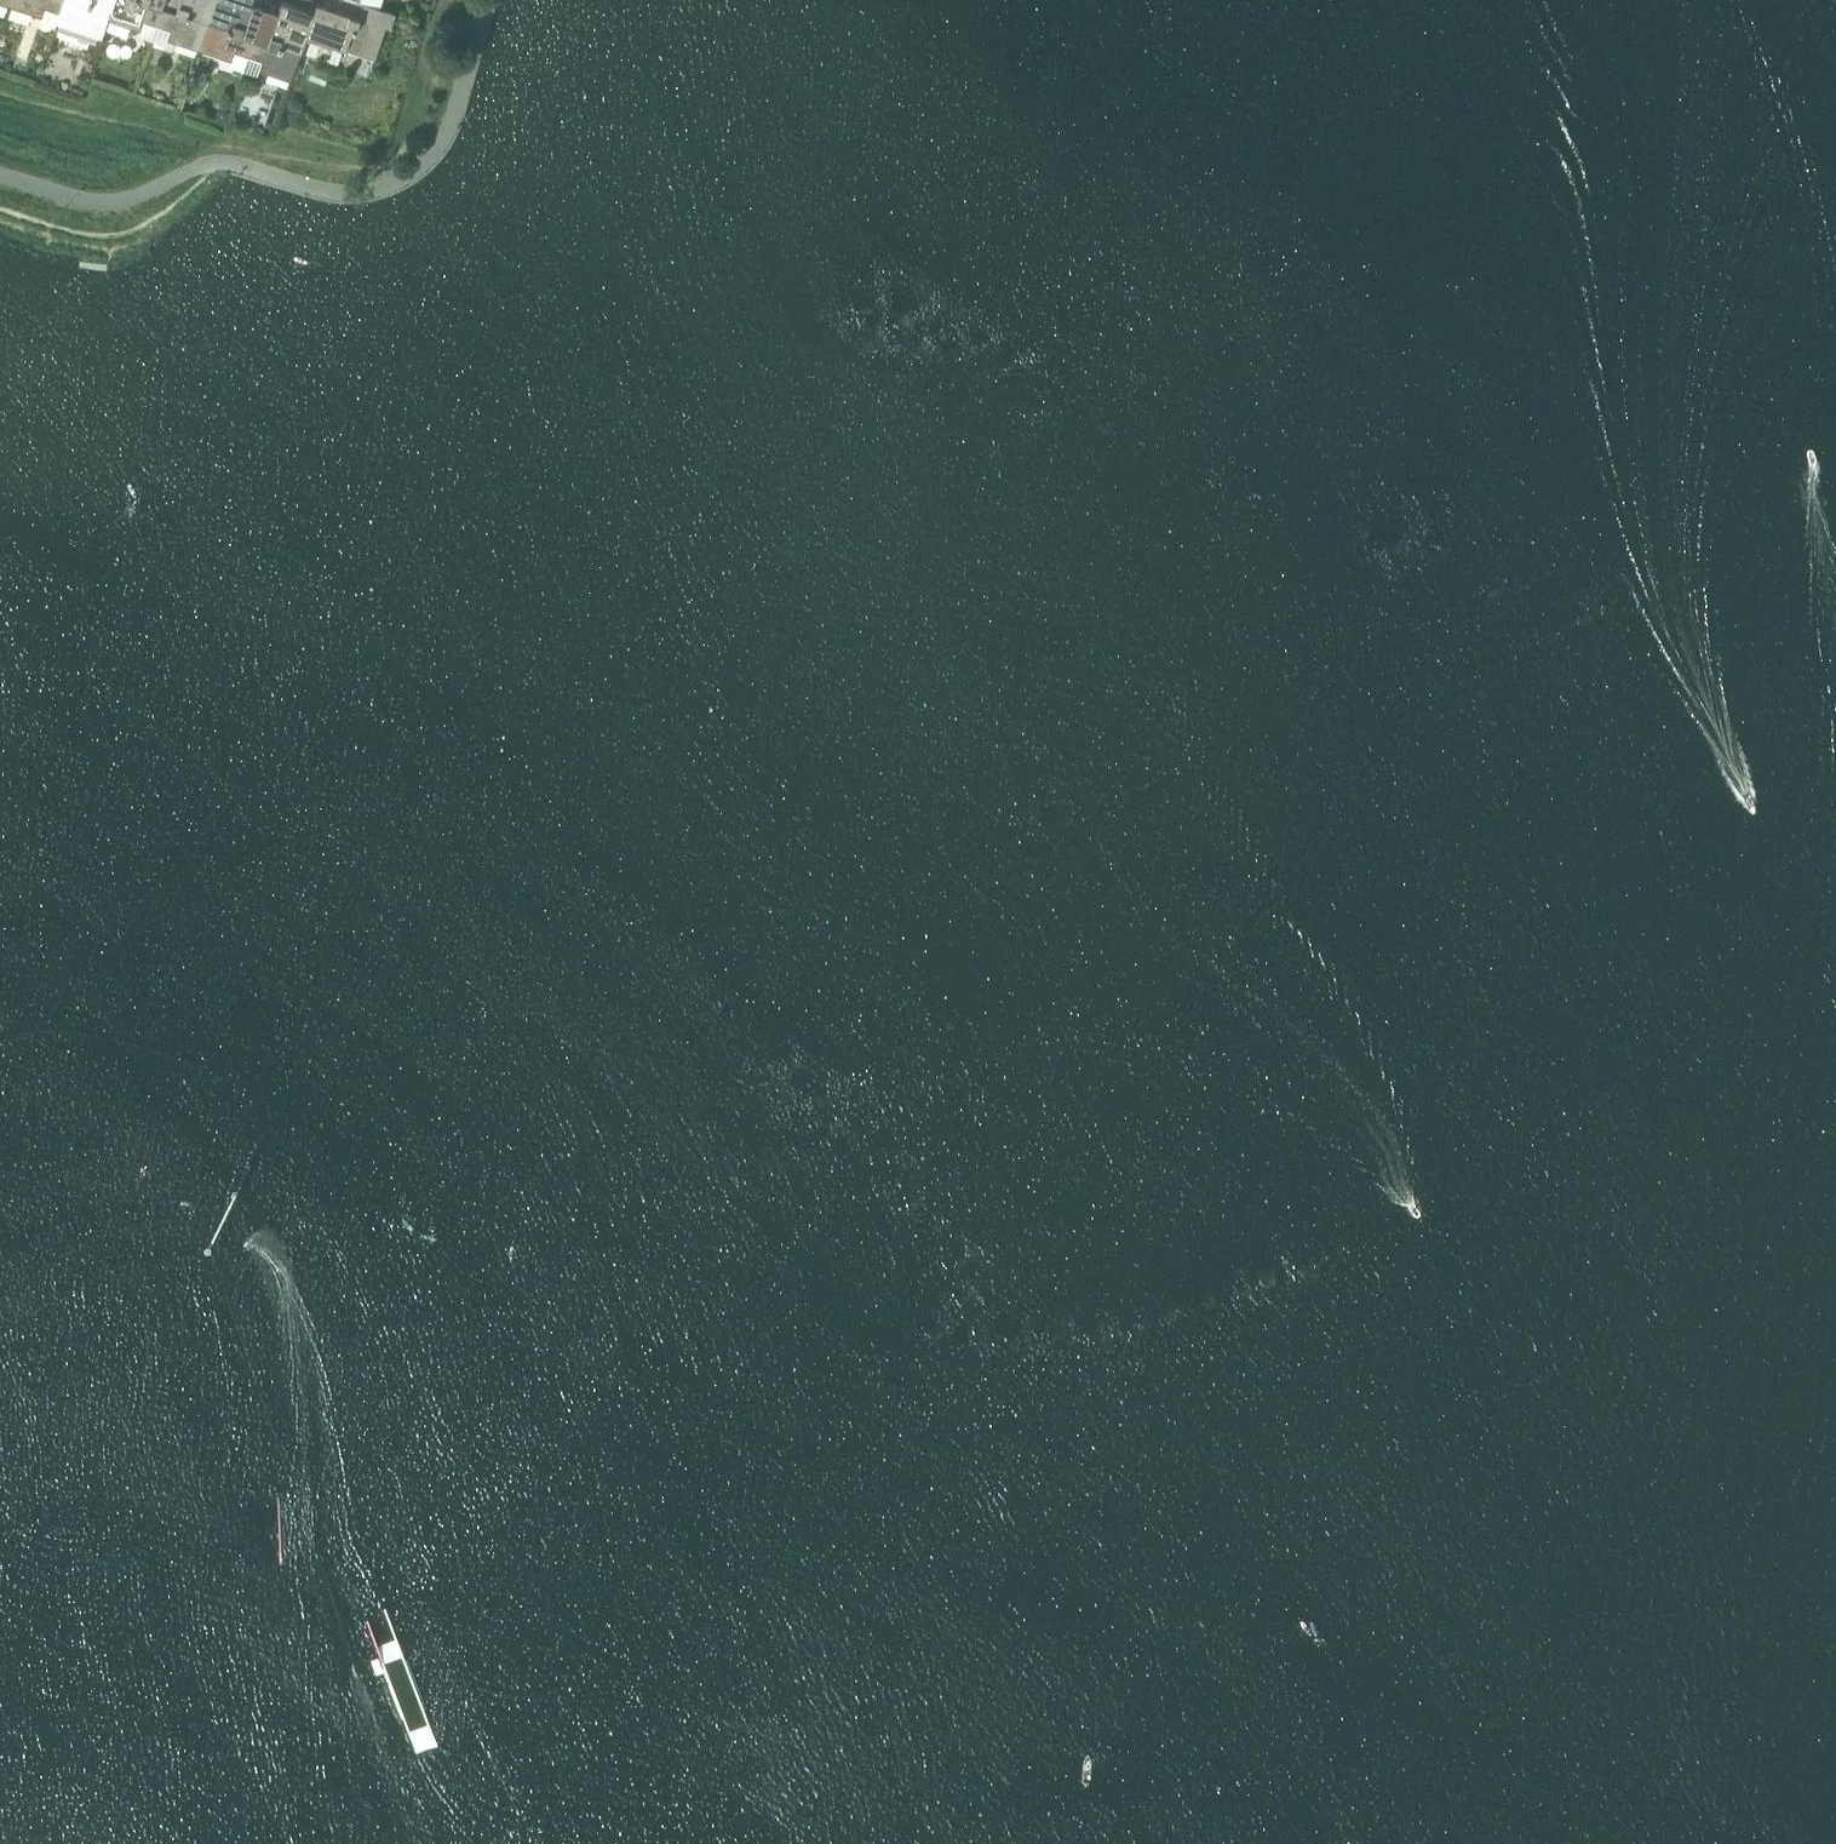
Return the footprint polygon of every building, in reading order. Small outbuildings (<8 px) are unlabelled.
[(59,11),(63,0),(12,0),(10,5),(43,16),(46,6),(59,11)] [(109,17),(108,17),(114,0),(63,0),(59,11),(56,20),(103,36),(109,17)] [(157,23),(165,0),(114,0),(108,17),(109,17),(141,28),(144,19),(157,23)] [(200,48),(216,0),(165,0),(157,23),(171,28),(168,37),(200,48)] [(249,55),(265,6),(252,2),(252,0),(216,0),(200,48),(232,59),(235,50),(249,55)] [(249,55),(263,59),(260,68),(292,79),(308,34),(307,34),(315,10),(314,10),(285,0),(283,0),(279,11),(265,6),(249,55)] [(314,10),(315,10),(307,34),(308,34),(375,57),(386,24),(391,26),(396,11),(362,0),(331,0),(329,5),(317,1),(314,10)] [(218,106),(215,116),(225,119),(228,110),(218,106)]
